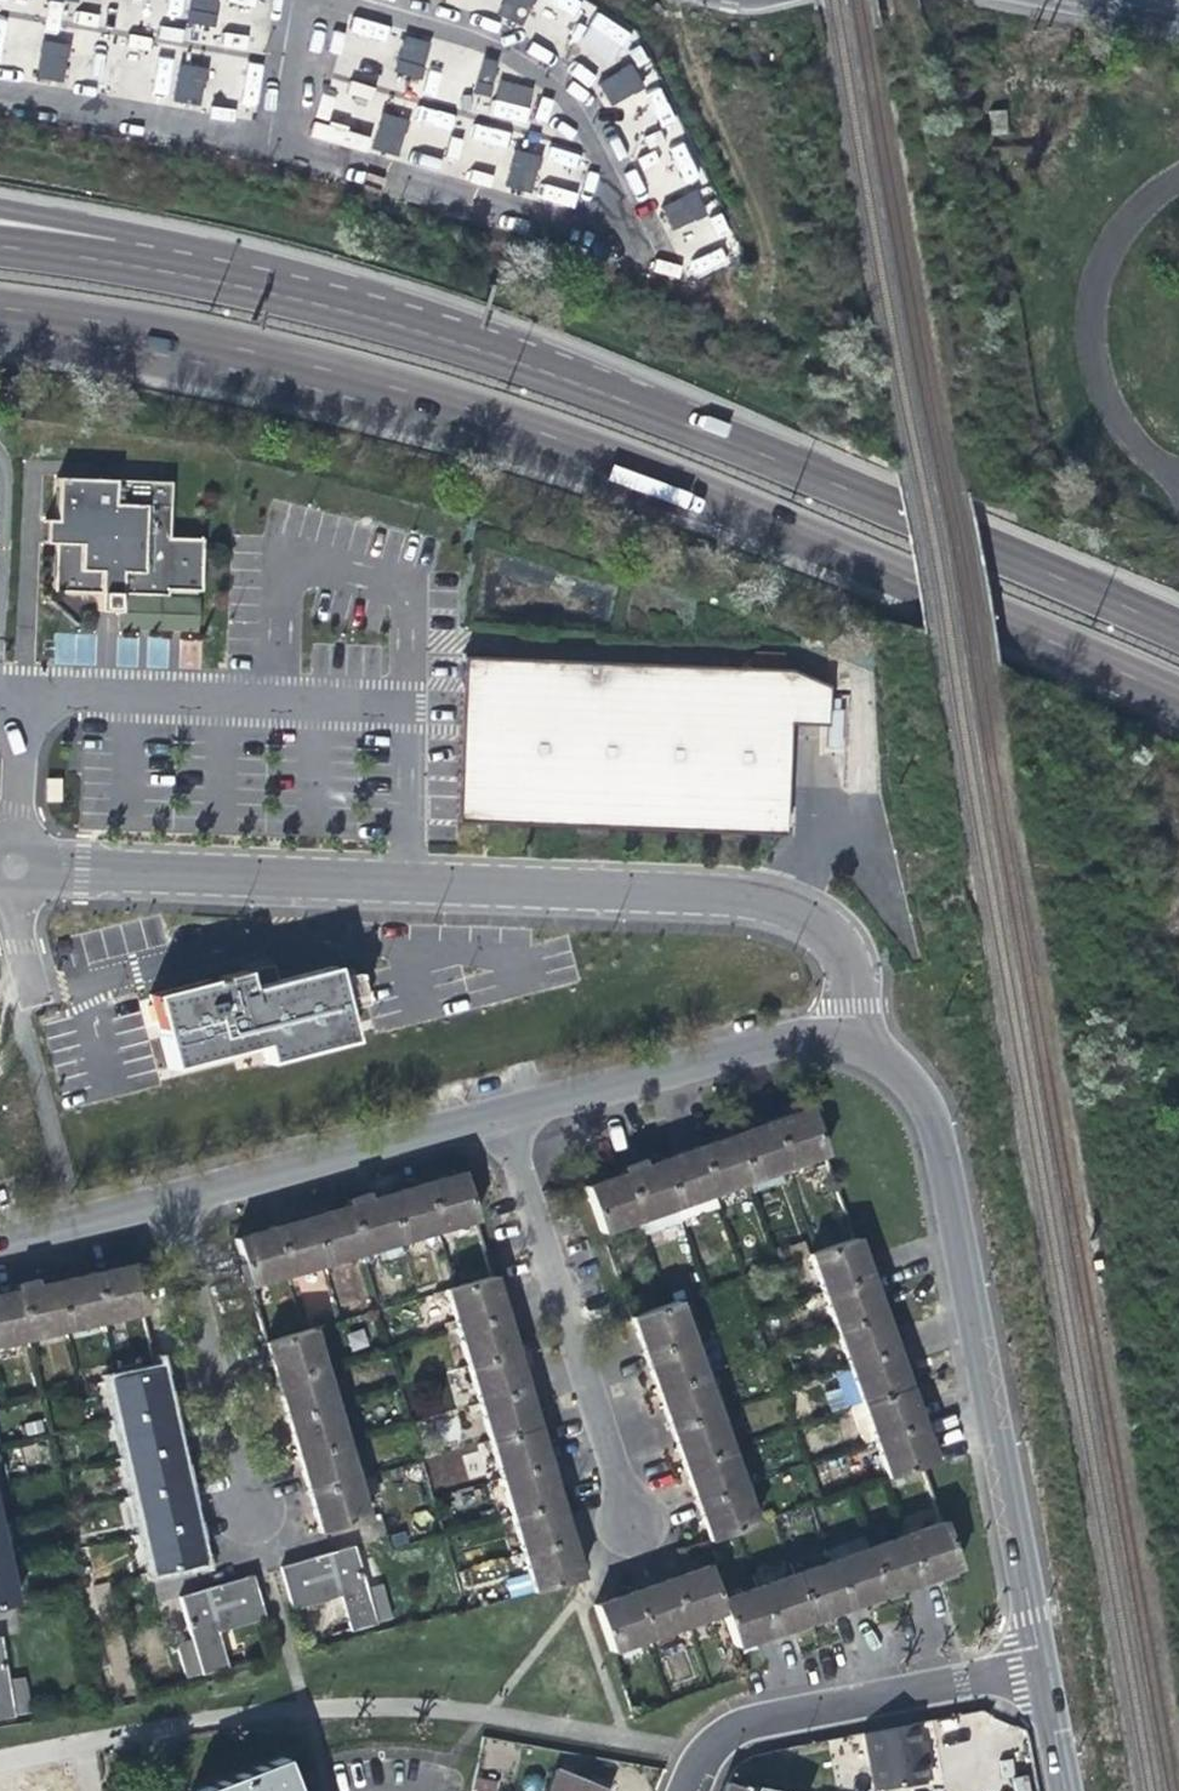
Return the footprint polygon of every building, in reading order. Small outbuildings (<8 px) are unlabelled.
[(217,20),(221,0),(194,0),(191,15),(217,20)] [(526,29),(538,5),(527,0),(511,0),(503,17),(526,29)] [(215,29),(217,20),(191,15),(190,24),(215,29)] [(356,16),(351,30),(378,39),(382,25),(356,16)] [(589,36),(623,52),(632,32),(598,17),(589,36)] [(401,65),(426,72),(433,47),(408,39),(401,65)] [(43,55),(68,59),(70,49),(45,45),(43,55)] [(38,81),(63,86),(68,59),(43,55),(38,81)] [(501,66),(488,62),(480,88),(493,92),(501,66)] [(424,81),(426,72),(401,65),(399,74),(424,81)] [(181,80),(206,85),(209,73),(183,68),(181,80)] [(625,75),(638,96),(647,91),(634,70),(625,75)] [(603,88),(615,109),(638,96),(625,75),(603,88)] [(176,105),(202,109),(206,85),(181,80),(176,105)] [(491,101),(493,92),(480,88),(478,98),(491,101)] [(384,127),(409,134),(412,124),(387,117),(384,127)] [(377,152),(402,159),(409,134),(384,127),(377,152)] [(660,150),(659,149),(637,158),(653,198),(700,180),(684,141),(660,150)] [(517,164),(542,171),(545,161),(520,154),(517,164)] [(509,190),(535,197),(542,171),(517,164),(509,190)] [(695,196),(687,200),(698,222),(707,218),(695,196)] [(687,200),(663,213),(675,235),(698,222),(687,200)] [(167,537),(169,482),(56,478),(55,520),(44,520),(43,543),(54,543),(53,592),(97,594),(97,611),(108,612),(119,612),(120,594),(166,596),(166,590),(200,590),(201,538),(167,537)] [(784,832),(788,725),(826,727),(826,712),(827,690),(791,674),(782,673),(783,661),(783,655),(752,654),(752,659),(752,667),(737,666),(737,671),(472,660),(472,654),(462,654),(462,660),(462,663),(461,682),(461,690),(461,692),(460,707),(459,725),(459,729),(459,741),(458,761),(457,779),(456,799),(456,810),(456,818),(456,824),(783,836),(784,832)] [(255,964),(149,990),(169,1069),(258,1046),(263,1063),(366,1040),(344,959),(258,979),(255,964)] [(789,1115),(769,1121),(786,1168),(823,1155),(806,1109),(789,1115)] [(750,1181),(786,1168),(769,1121),(751,1128),(734,1134),(750,1181)] [(731,1127),(734,1134),(751,1128),(748,1122),(742,1124),(731,1127)] [(711,1194),(750,1181),(734,1134),(731,1127),(714,1133),(717,1140),(709,1143),(695,1147),(711,1194)] [(657,1152),(659,1160),(676,1154),(674,1146),(667,1149),(657,1152)] [(711,1194),(695,1147),(676,1154),(659,1160),(675,1206),(711,1194)] [(635,1220),(675,1206),(659,1160),(657,1152),(638,1158),(641,1166),(619,1174),(635,1220)] [(439,1179),(422,1184),(435,1231),(473,1219),(460,1174),(439,1179)] [(599,1232),(635,1220),(619,1174),(603,1179),(583,1186),(599,1232)] [(382,1188),(384,1195),(403,1190),(401,1183),(394,1185),(382,1188)] [(398,1242),(435,1231),(422,1184),(403,1190),(384,1195),(398,1242)] [(360,1253),(398,1242),(384,1195),(382,1188),(366,1193),(368,1200),(361,1202),(346,1206),(360,1253)] [(718,1214),(711,1194),(675,1206),(682,1226),(718,1214)] [(307,1210),(309,1217),(329,1211),(327,1204),(321,1206),(307,1210)] [(323,1264),(360,1253),(346,1206),(329,1211),(309,1217),(323,1264)] [(285,1275),(323,1264),(309,1217),(307,1210),(291,1215),(293,1222),(282,1225),(271,1228),(285,1275)] [(246,1287),(285,1275),(271,1228),(253,1233),(233,1239),(246,1287)] [(821,1294),(865,1278),(856,1252),(852,1241),(816,1253),(807,1256),(821,1294)] [(808,1298),(821,1294),(807,1256),(795,1261),(808,1298)] [(109,1270),(90,1274),(101,1322),(141,1313),(130,1265),(109,1270)] [(52,1276),(53,1282),(70,1278),(69,1272),(52,1276)] [(63,1330),(101,1322),(90,1274),(70,1278),(53,1282),(63,1330)] [(24,1339),(63,1330),(53,1282),(52,1276),(34,1280),(35,1286),(28,1288),(13,1291),(24,1339)] [(444,1292),(455,1330),(502,1316),(496,1298),(491,1278),(453,1289),(444,1292)] [(821,1294),(833,1330),(878,1314),(871,1295),(865,1278),(821,1294)] [(24,1339),(13,1291),(0,1294),(0,1344),(24,1339)] [(637,1339),(643,1356),(689,1340),(675,1302),(665,1306),(630,1318),(637,1339)] [(833,1330),(846,1366),(890,1351),(884,1331),(878,1314),(833,1330)] [(455,1330),(465,1366),(512,1352),(507,1334),(502,1316),(455,1330)] [(263,1345),(275,1383),(321,1369),(310,1331),(303,1333),(263,1345)] [(701,1376),(689,1340),(643,1356),(649,1374),(656,1392),(701,1376)] [(846,1366),(859,1404),(904,1389),(897,1369),(890,1351),(846,1366)] [(465,1366),(477,1404),(523,1391),(518,1373),(512,1352),(465,1366)] [(331,1406),(321,1369),(275,1383),(285,1420),(331,1406)] [(106,1382),(115,1421),(163,1410),(154,1371),(115,1380),(106,1382)] [(714,1412),(701,1376),(656,1392),(663,1412),(668,1428),(714,1412)] [(859,1404),(872,1441),(916,1426),(910,1407),(904,1389),(859,1404)] [(477,1404),(487,1440),(534,1426),(529,1409),(523,1391),(477,1404)] [(342,1443),(331,1406),(285,1420),(296,1457),(342,1443)] [(115,1421),(123,1459),(171,1447),(163,1410),(115,1421)] [(727,1450),(714,1412),(668,1428),(675,1448),(681,1465),(727,1450)] [(487,1440),(498,1477),(545,1464),(539,1445),(534,1426),(487,1440)] [(922,1444),(916,1426),(872,1441),(885,1477),(919,1465),(929,1462),(922,1444)] [(882,1478),(885,1477),(872,1441),(859,1446),(872,1481),(882,1478)] [(353,1480),(342,1443),(296,1457),(307,1493),(353,1480)] [(123,1459),(132,1497),(180,1487),(171,1447),(123,1459)] [(740,1487),(727,1450),(681,1465),(689,1486),(695,1503),(740,1487)] [(498,1477),(509,1516),(556,1502),(550,1481),(545,1464),(498,1477)] [(365,1520),(353,1480),(307,1493),(318,1533),(345,1525),(365,1520)] [(750,1483),(740,1487),(753,1523),(763,1519),(750,1483)] [(0,1487),(0,1527),(9,1525),(0,1487)] [(132,1497),(141,1535),(189,1525),(180,1487),(132,1497)] [(740,1487),(695,1503),(702,1522),(707,1539),(734,1530),(753,1523),(740,1487)] [(509,1516),(520,1553),(567,1539),(561,1518),(556,1502),(509,1516)] [(940,1523),(902,1536),(918,1582),(935,1576),(956,1569),(940,1523)] [(197,1563),(189,1525),(141,1535),(150,1574),(170,1570),(197,1563)] [(825,1548),(829,1562),(866,1549),(861,1536),(825,1548)] [(902,1536),(866,1549),(882,1594),(903,1587),(918,1582),(902,1536)] [(572,1555),(567,1539),(520,1553),(531,1592),(578,1578),(572,1555)] [(351,1631),(374,1624),(364,1590),(352,1547),(280,1569),(293,1611),(340,1596),(351,1631)] [(866,1549),(829,1562),(845,1607),(869,1599),(882,1594),(866,1549)] [(829,1562),(791,1575),(807,1620),(825,1614),(845,1607),(829,1562)] [(684,1624),(722,1611),(718,1601),(706,1565),(687,1572),(668,1579),(684,1624)] [(5,1566),(0,1567),(0,1608),(14,1605),(5,1566)] [(791,1575),(755,1588),(771,1633),(791,1626),(807,1620),(791,1575)] [(179,1599),(192,1641),(202,1676),(225,1668),(215,1633),(263,1619),(251,1578),(179,1599)] [(647,1637),(684,1624),(668,1579),(650,1585),(631,1591),(647,1637)] [(381,1585),(364,1590),(374,1624),(391,1620),(381,1585)] [(755,1588),(718,1601),(722,1611),(734,1646),(754,1639),(771,1633),(755,1588)] [(609,1650),(647,1637),(631,1591),(612,1598),(594,1605),(609,1650)] [(186,1680),(202,1676),(192,1641),(176,1646),(186,1680)] [(11,1717),(6,1681),(0,1648),(0,1718),(11,1717)] [(160,1678),(147,1682),(150,1693),(163,1689),(160,1678)] [(22,1680),(6,1681),(11,1717),(27,1714),(22,1680)] [(907,1726),(884,1731),(857,1736),(868,1790),(875,1790),(922,1782),(918,1758),(913,1759),(907,1726)] [(192,1790),(290,1790),(278,1758),(192,1790)] [(559,1772),(551,1790),(605,1790),(559,1772)] [(1031,1776),(1013,1777),(1013,1790),(1032,1790),(1031,1776)] [(474,1781),(472,1790),(494,1790),(496,1785),(474,1781)] [(721,1790),(778,1790),(752,1786),(750,1790),(725,1781),(721,1790)]
